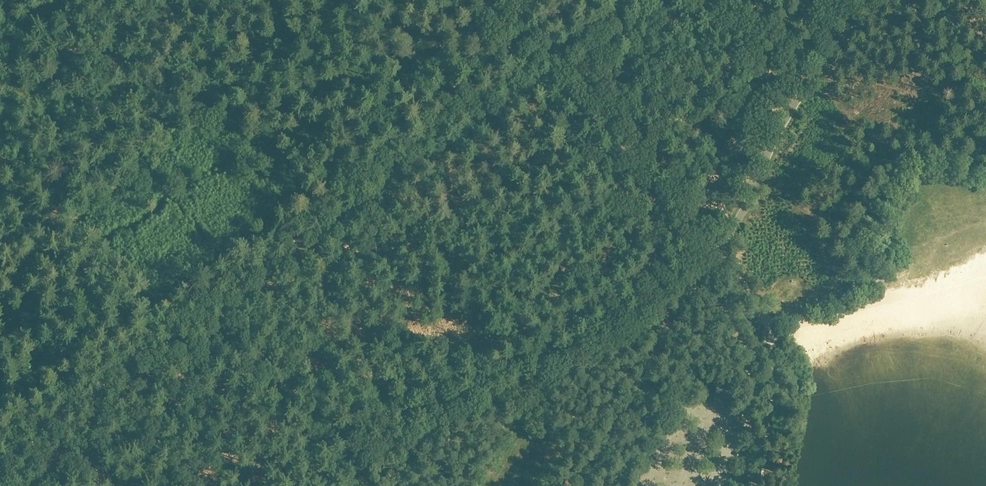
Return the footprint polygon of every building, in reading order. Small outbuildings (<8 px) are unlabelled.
[(733,391),(716,387),(714,397),(731,401),(733,391)]
